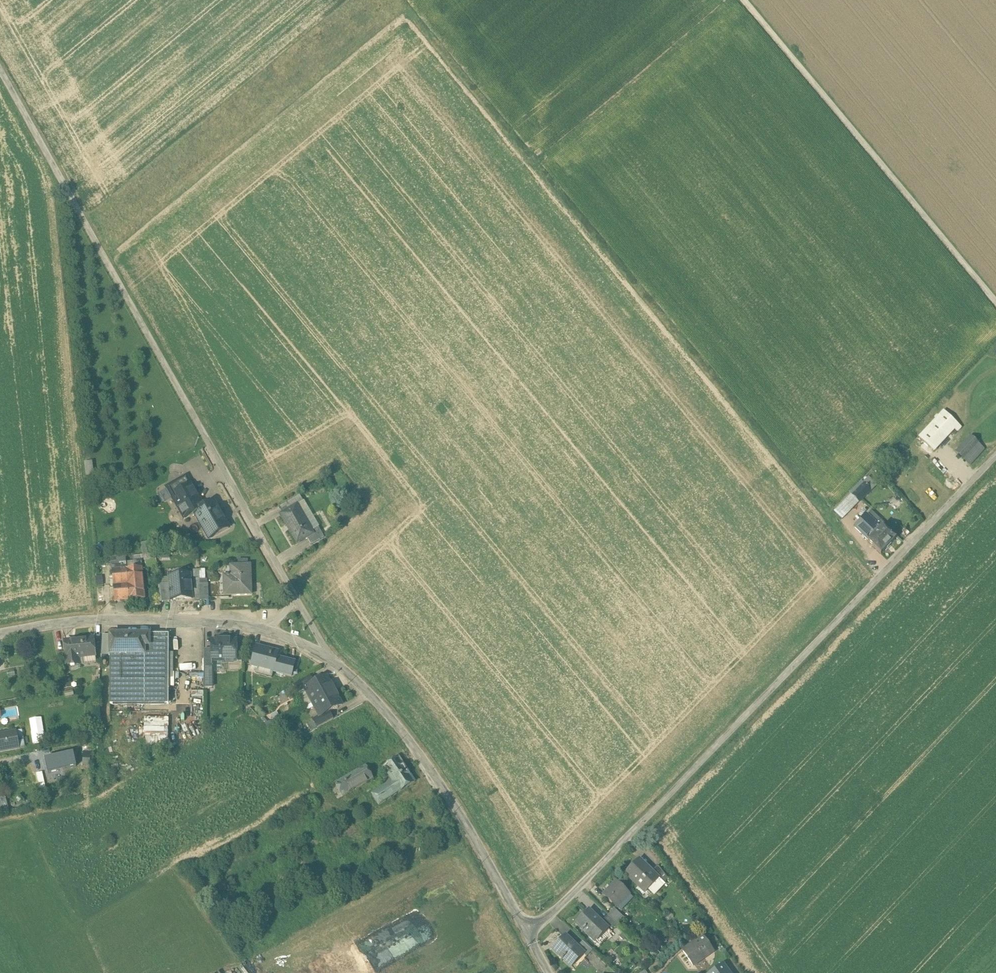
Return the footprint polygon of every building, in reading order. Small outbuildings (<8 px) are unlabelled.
[(962,428),(943,411),(919,437),(934,451),(955,429),(958,432),(962,428)] [(984,449),(970,436),(956,452),(970,465),(984,449)] [(93,460),(85,461),(86,478),(94,478),(93,460)] [(186,477),(167,487),(178,506),(184,503),(178,493),(191,485),(186,477)] [(863,482),(834,511),(842,519),(871,490),(863,482)] [(204,507),(191,485),(178,493),(184,503),(178,506),(185,518),(196,512),(195,512),(204,507)] [(204,507),(195,512),(196,512),(206,530),(204,531),(209,539),(229,528),(214,501),(204,507)] [(313,534),(296,506),(281,515),(297,543),(313,534)] [(896,538),(883,525),(880,528),(867,516),(855,527),(869,540),(868,541),(881,554),(896,538)] [(156,553),(144,555),(144,554),(133,556),(134,562),(145,560),(146,566),(157,566),(156,553)] [(126,558),(111,560),(112,571),(127,569),(126,565),(126,558)] [(250,565),(231,566),(232,576),(224,576),(224,577),(226,577),(226,594),(225,594),(225,595),(251,594),(250,565)] [(127,569),(112,571),(113,587),(115,601),(115,602),(129,601),(130,601),(145,599),(142,568),(141,568),(127,569)] [(190,575),(170,576),(170,583),(172,600),(192,599),(190,575)] [(170,583),(161,584),(162,602),(173,601),(172,600),(170,583)] [(110,635),(103,635),(102,655),(110,655),(110,635)] [(169,635),(110,635),(110,655),(110,704),(169,704),(169,635)] [(94,639),(65,642),(67,666),(79,665),(78,658),(96,656),(94,639)] [(236,640),(212,640),(212,650),(212,661),(225,661),(228,662),(231,662),(234,661),(237,661),(237,646),(236,640)] [(262,648),(256,646),(251,665),(257,667),(262,648)] [(278,652),(262,648),(257,667),(292,676),(295,663),(277,658),(278,652)] [(212,650),(204,650),(204,665),(212,665),(212,661),(212,650)] [(212,665),(204,665),(204,680),(213,680),(212,665)] [(62,676),(63,686),(71,685),(70,676),(62,676)] [(310,676),(294,684),(298,692),(305,689),(305,688),(314,683),(310,676)] [(314,683),(305,688),(305,689),(306,690),(306,692),(310,699),(312,700),(313,702),(334,691),(327,676),(314,683)] [(334,691),(313,702),(314,704),(314,706),(318,714),(320,714),(321,716),(329,712),(342,705),(334,691)] [(3,716),(18,715),(18,707),(3,708),(3,716)] [(329,712),(321,716),(313,720),(318,728),(333,719),(329,712)] [(145,717),(145,731),(157,731),(157,737),(159,737),(160,743),(170,743),(169,716),(145,717)] [(0,733),(0,751),(19,747),(16,731),(0,733)] [(77,766),(73,752),(45,758),(48,773),(77,766)] [(402,754),(385,765),(395,780),(377,793),(385,803),(420,782),(402,754)] [(365,767),(336,784),(343,796),(372,778),(365,767)] [(46,789),(42,771),(36,773),(40,791),(46,789)] [(0,797),(0,800),(3,811),(3,812),(9,811),(5,796),(0,797)] [(652,872),(639,859),(625,874),(645,893),(659,879),(659,878),(652,872)] [(665,875),(658,866),(652,872),(659,878),(659,879),(660,880),(665,875)] [(629,894),(617,882),(604,895),(616,907),(629,894)] [(625,919),(614,908),(608,915),(617,924),(619,925),(625,919)] [(607,927),(589,910),(576,924),(583,930),(581,932),(582,933),(584,931),(594,941),(601,933),(599,931),(604,926),(606,928),(607,927)] [(617,924),(608,915),(603,920),(612,929),(617,924)] [(577,947),(565,935),(552,948),(563,958),(561,960),(562,961),(564,959),(571,967),(572,966),(571,965),(582,953),(583,954),(584,954),(577,947)] [(703,937),(683,951),(693,966),(713,952),(703,937)] [(592,950),(583,941),(577,947),(584,954),(586,957),(592,950)] [(661,954),(653,946),(648,952),(656,959),(661,954)] [(722,964),(710,972),(729,972),(722,964)]
